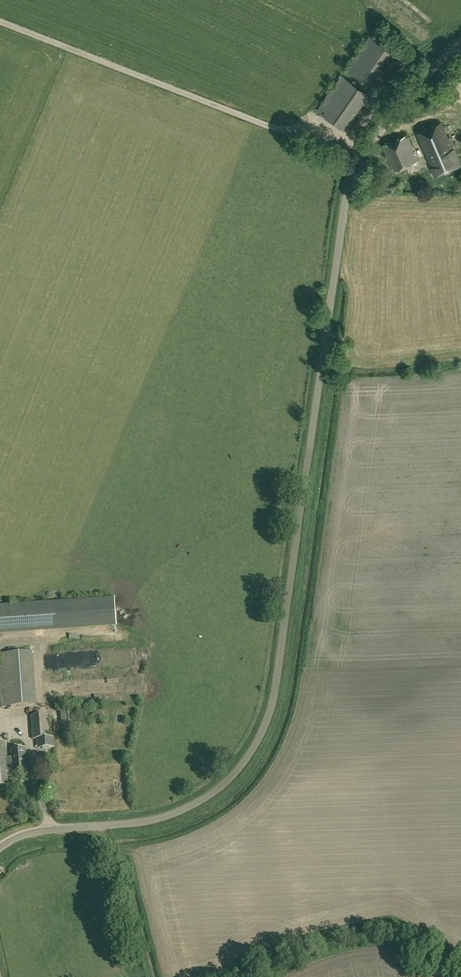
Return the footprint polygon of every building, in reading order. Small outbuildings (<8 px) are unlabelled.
[(345,63),(348,65),(346,68),(370,84),(393,50),(369,34),(351,60),(348,59),(345,63)] [(353,118),(358,108),(341,100),(342,97),(332,92),(323,111),(336,117),(340,108),(348,112),(345,118),(347,119),(349,116),(353,118)] [(432,167),(431,168),(435,177),(460,165),(460,164),(456,152),(454,153),(441,123),(417,134),(432,167)] [(406,135),(383,146),(395,171),(418,161),(406,135)] [(76,581),(77,588),(84,587),(83,580),(76,581)] [(0,606),(0,636),(57,631),(55,601),(0,606)] [(32,656),(32,653),(0,655),(0,683),(2,707),(36,705),(32,656)] [(47,714),(31,715),(33,739),(37,739),(49,738),(47,714)] [(37,739),(38,749),(54,748),(53,738),(49,738),(37,739)] [(8,786),(7,772),(27,770),(25,749),(11,750),(12,758),(6,758),(4,742),(0,742),(0,786),(8,786)]
